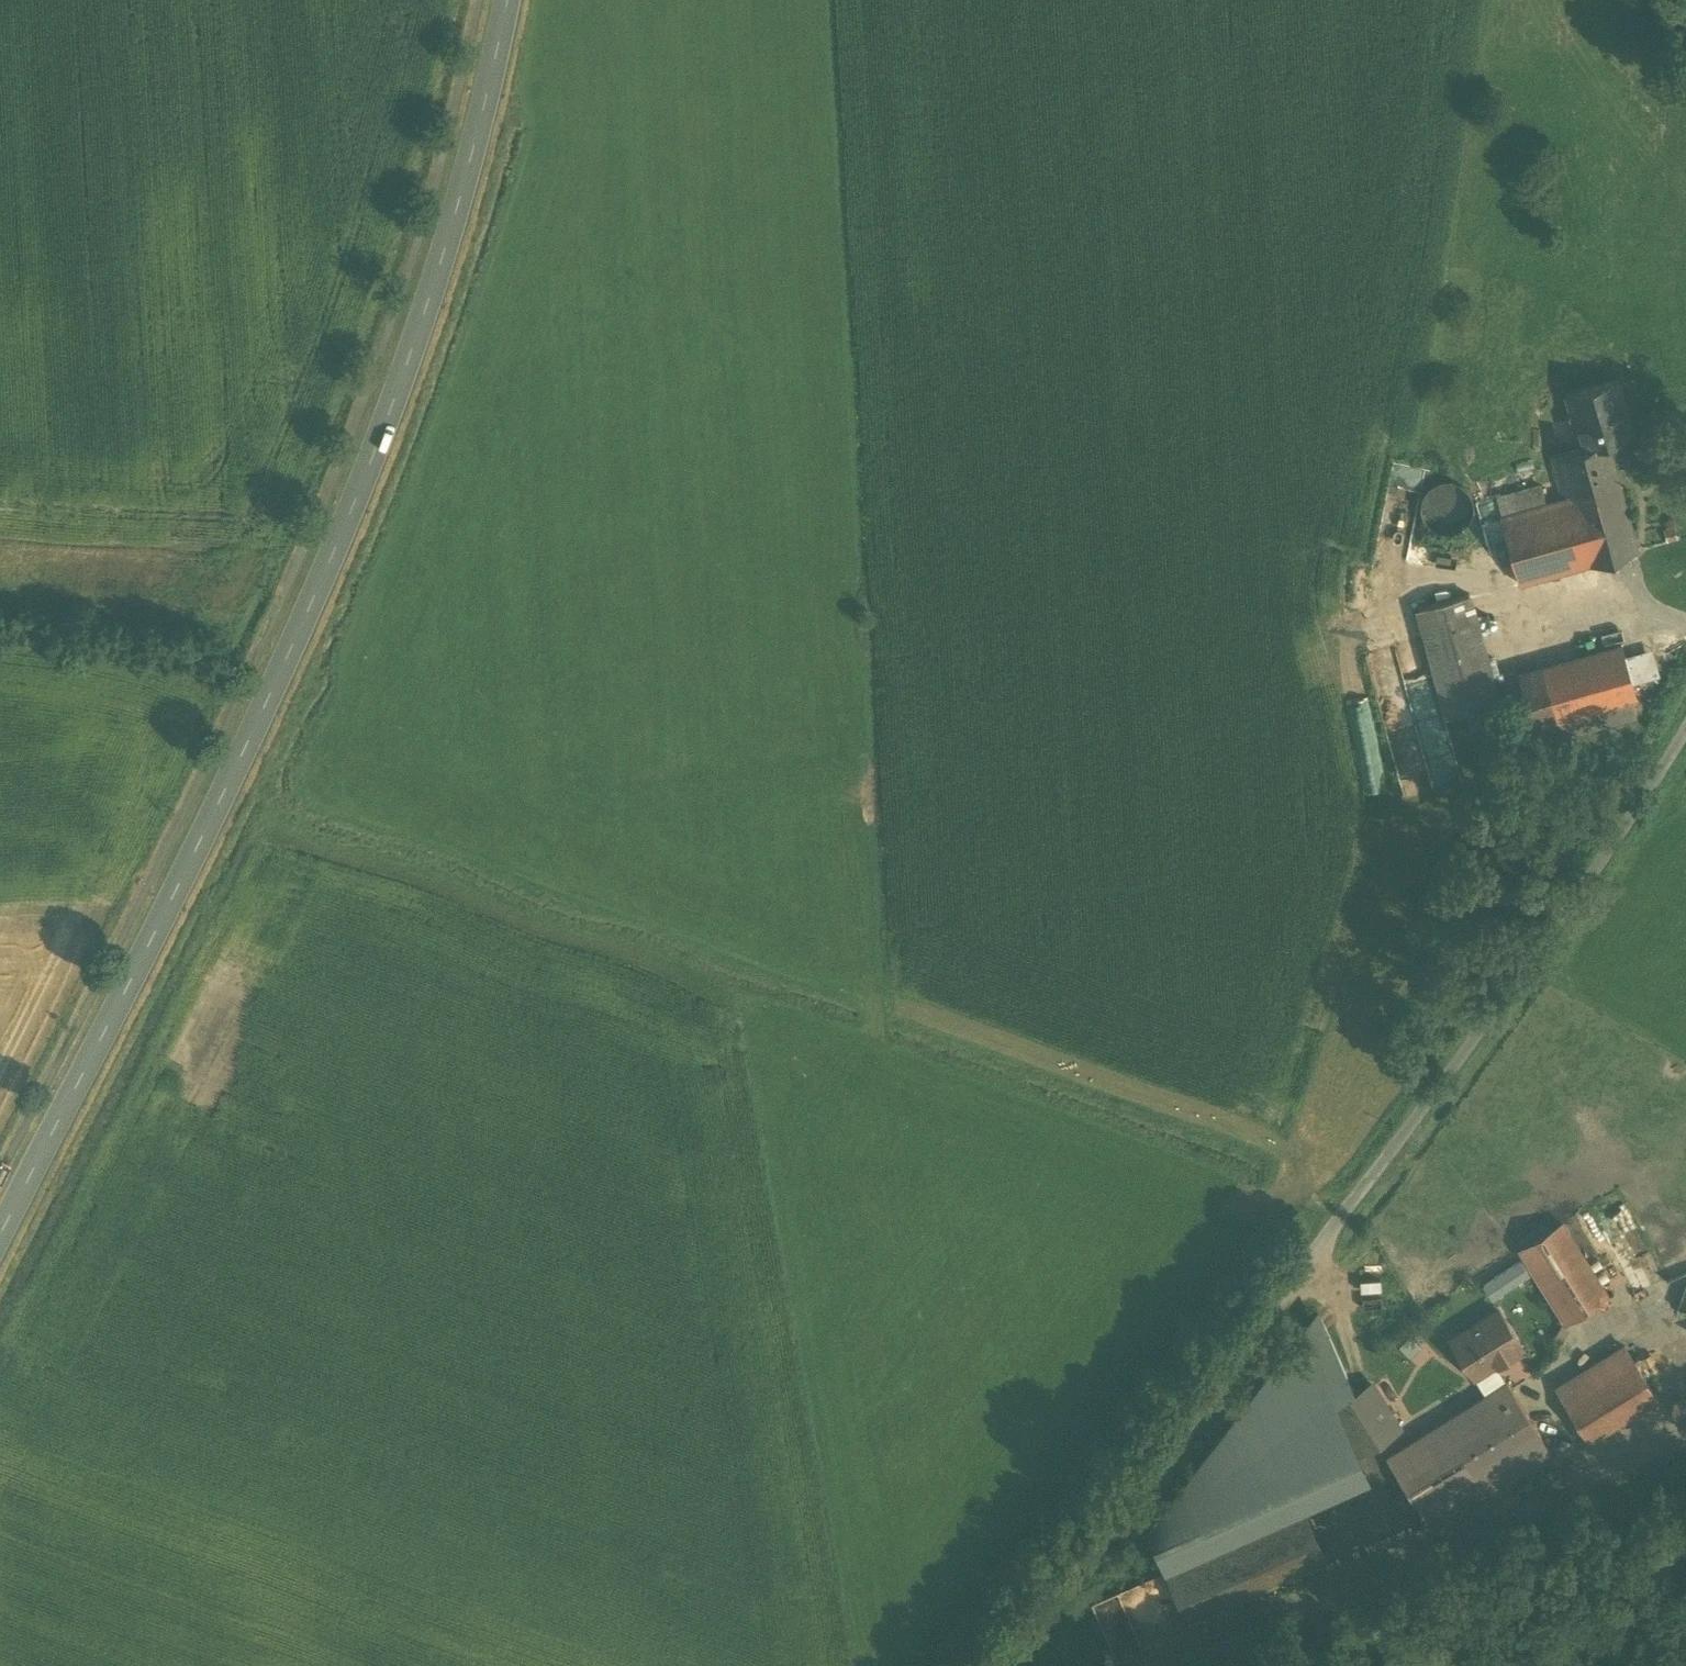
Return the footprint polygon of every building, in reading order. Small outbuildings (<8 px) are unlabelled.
[(1617,472),(1608,441),(1633,434),(1617,379),(1567,393),(1582,445),(1550,455),(1563,497),(1593,488),(1591,480),(1617,472)] [(1541,484),(1496,497),(1519,582),(1638,550),(1617,472),(1591,480),(1593,488),(1563,497),(1546,501),(1541,484)] [(1435,536),(1442,539),(1450,540),(1457,538),(1463,534),(1469,529),(1472,523),(1474,516),(1473,508),(1471,501),(1466,495),(1460,491),(1453,488),(1446,488),(1439,489),(1432,493),(1427,498),(1423,505),(1422,512),(1422,519),(1425,526),(1429,532),(1435,536)] [(1469,593),(1418,607),(1447,714),(1498,700),(1469,593)] [(1414,686),(1436,678),(1422,642),(1400,650),(1414,686)] [(1621,643),(1499,678),(1514,728),(1532,723),(1537,741),(1635,713),(1630,696),(1636,694),(1621,643)] [(1561,1222),(1520,1248),(1565,1319),(1606,1294),(1561,1222)] [(1498,1308),(1451,1337),(1475,1375),(1476,1375),(1495,1362),(1522,1346),(1498,1308)] [(1332,1408),(1355,1394),(1318,1312),(1317,1312),(1150,1529),(1165,1562),(1366,1473),(1355,1451),(1357,1450),(1332,1408)] [(1407,1341),(1416,1352),(1430,1341),(1422,1330),(1407,1341)] [(1624,1344),(1557,1385),(1589,1436),(1655,1396),(1624,1344)] [(1487,1392),(1387,1454),(1431,1524),(1550,1450),(1495,1362),(1476,1375),(1487,1392)] [(1355,1394),(1332,1408),(1357,1450),(1398,1425),(1373,1383),(1355,1394)] [(1303,1509),(1168,1568),(1189,1615),(1323,1555),(1303,1509)]
